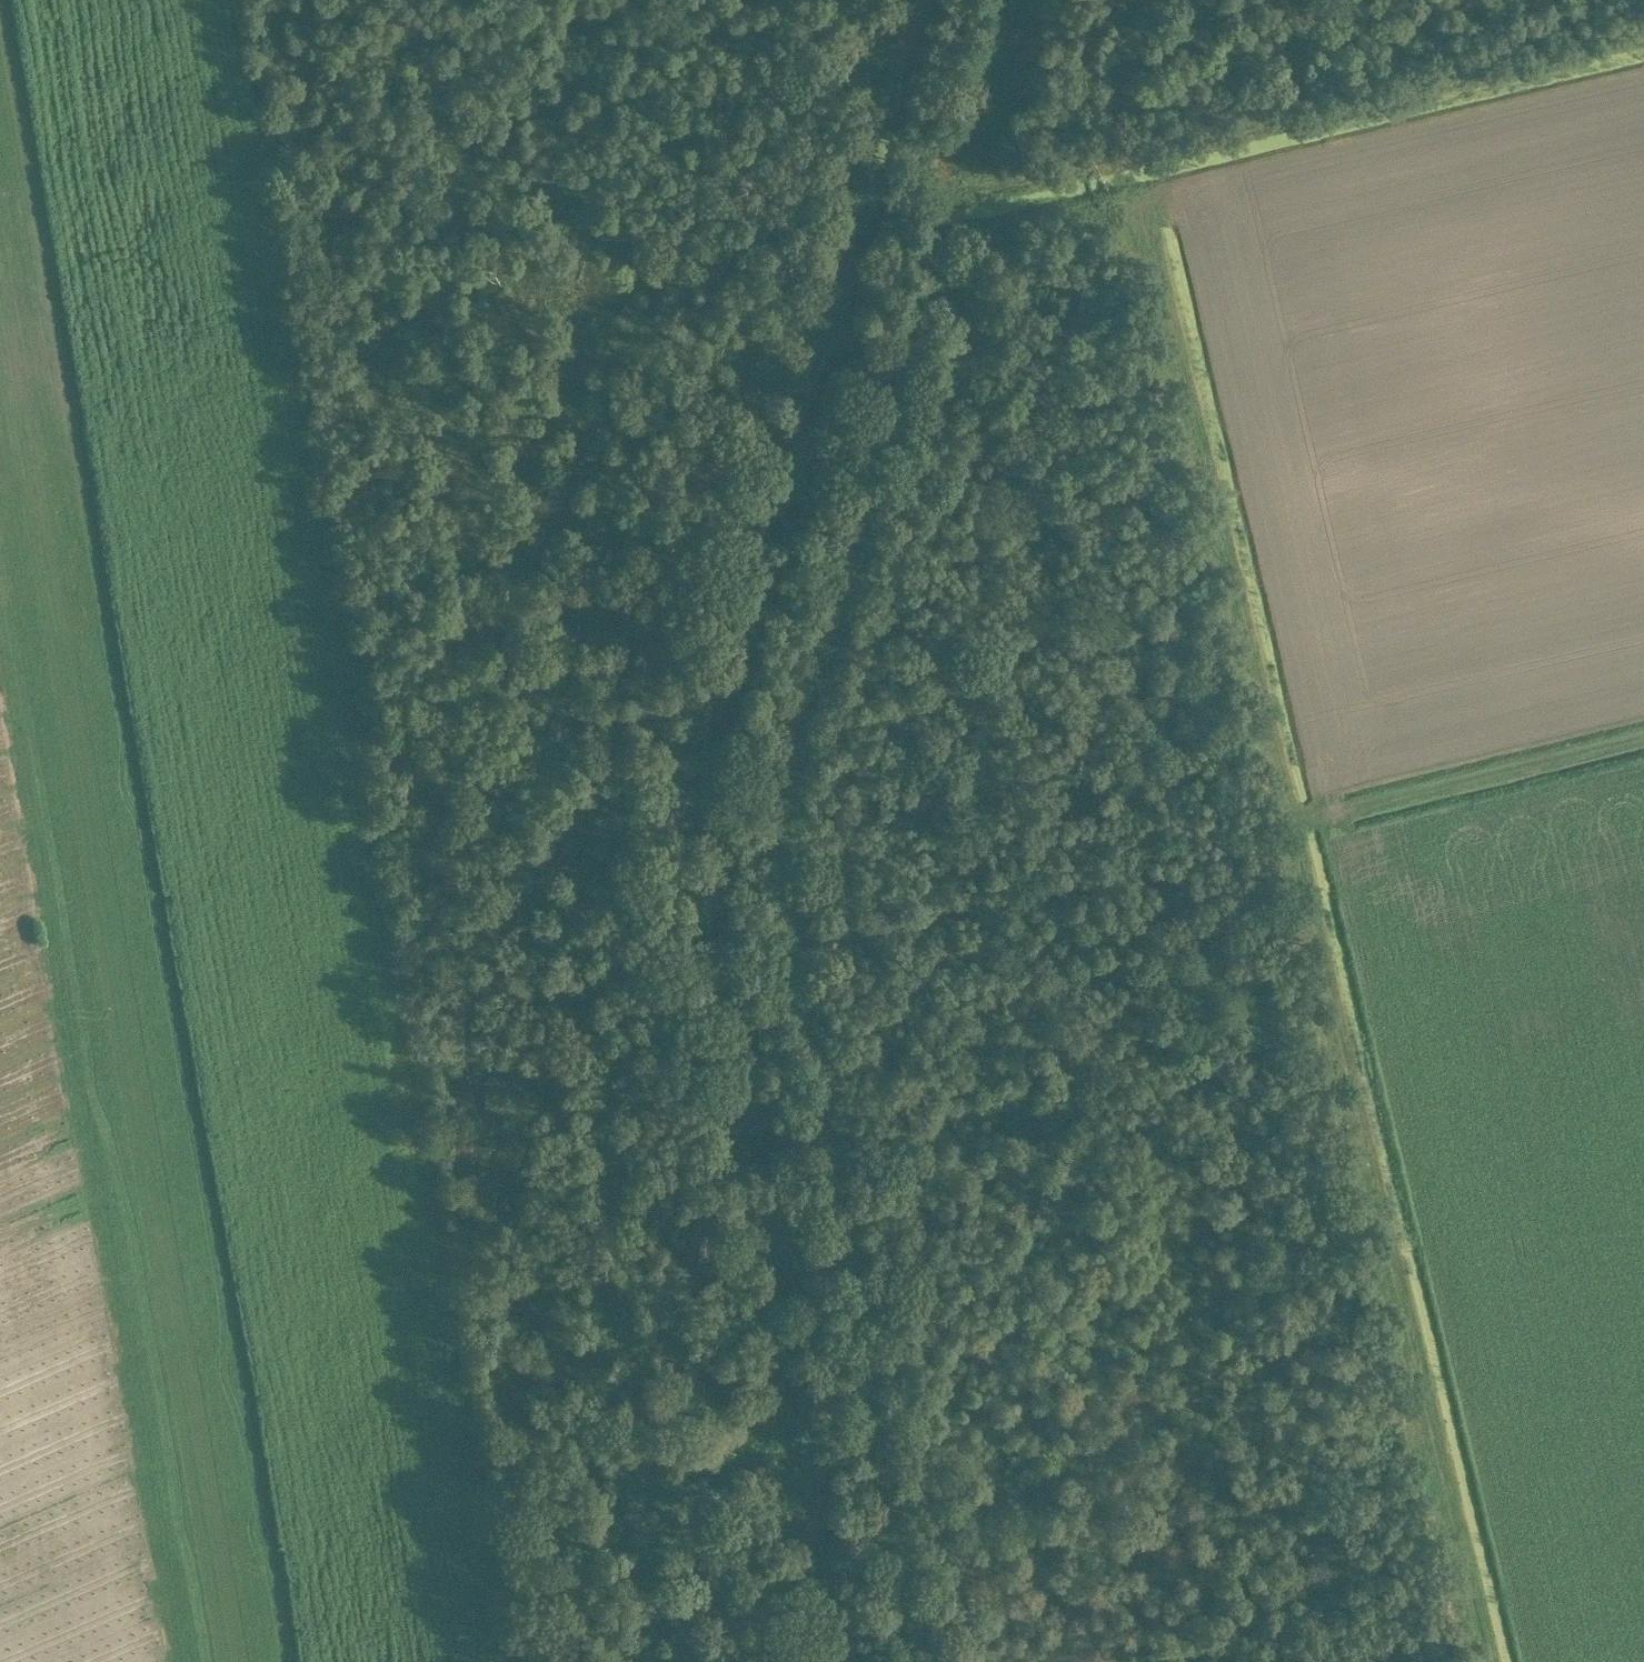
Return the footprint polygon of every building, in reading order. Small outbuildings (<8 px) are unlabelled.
[(674,801),(669,801),(670,826),(674,825),(684,818),(684,807),(674,801)]
